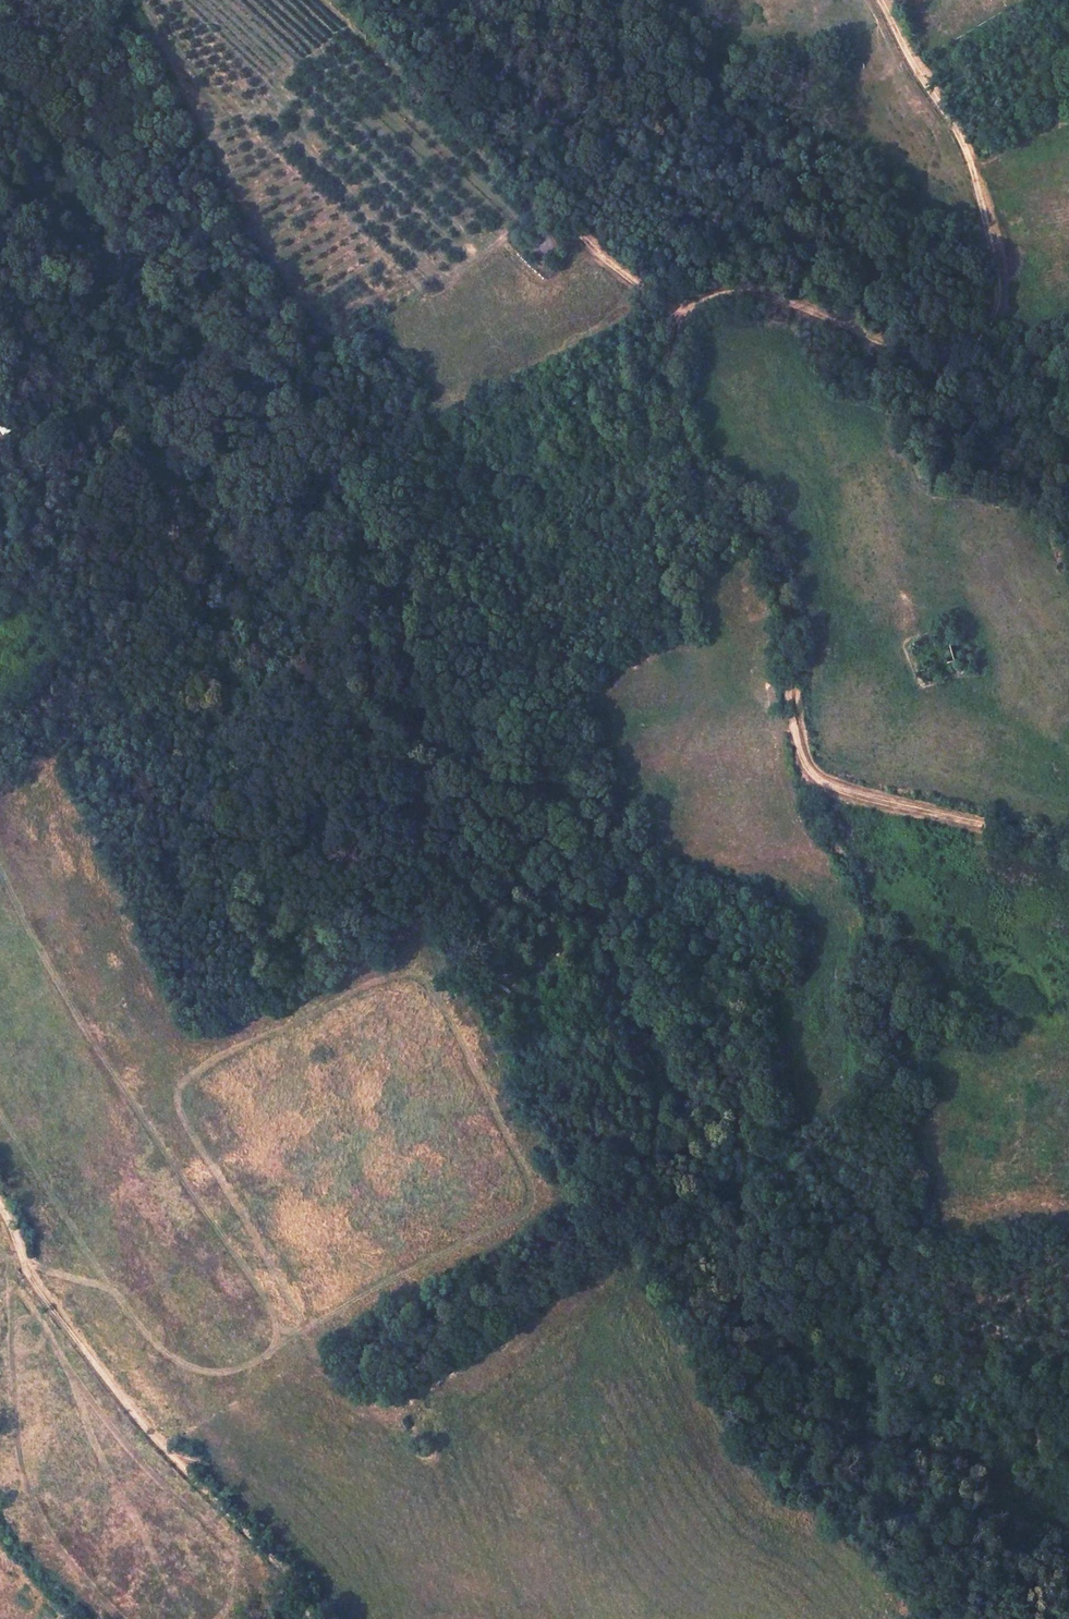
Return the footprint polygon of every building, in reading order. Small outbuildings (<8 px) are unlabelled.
[(558,246),(559,240),(557,237),(553,232),(549,230),(545,229),(543,229),(541,230),(537,232),(534,235),(531,239),(531,243),(531,246),(533,251),(537,256),(542,258),(544,258),(550,256),(553,255),(557,251),(558,246)] [(0,421),(0,429),(5,437),(16,431),(8,417),(0,421)]
